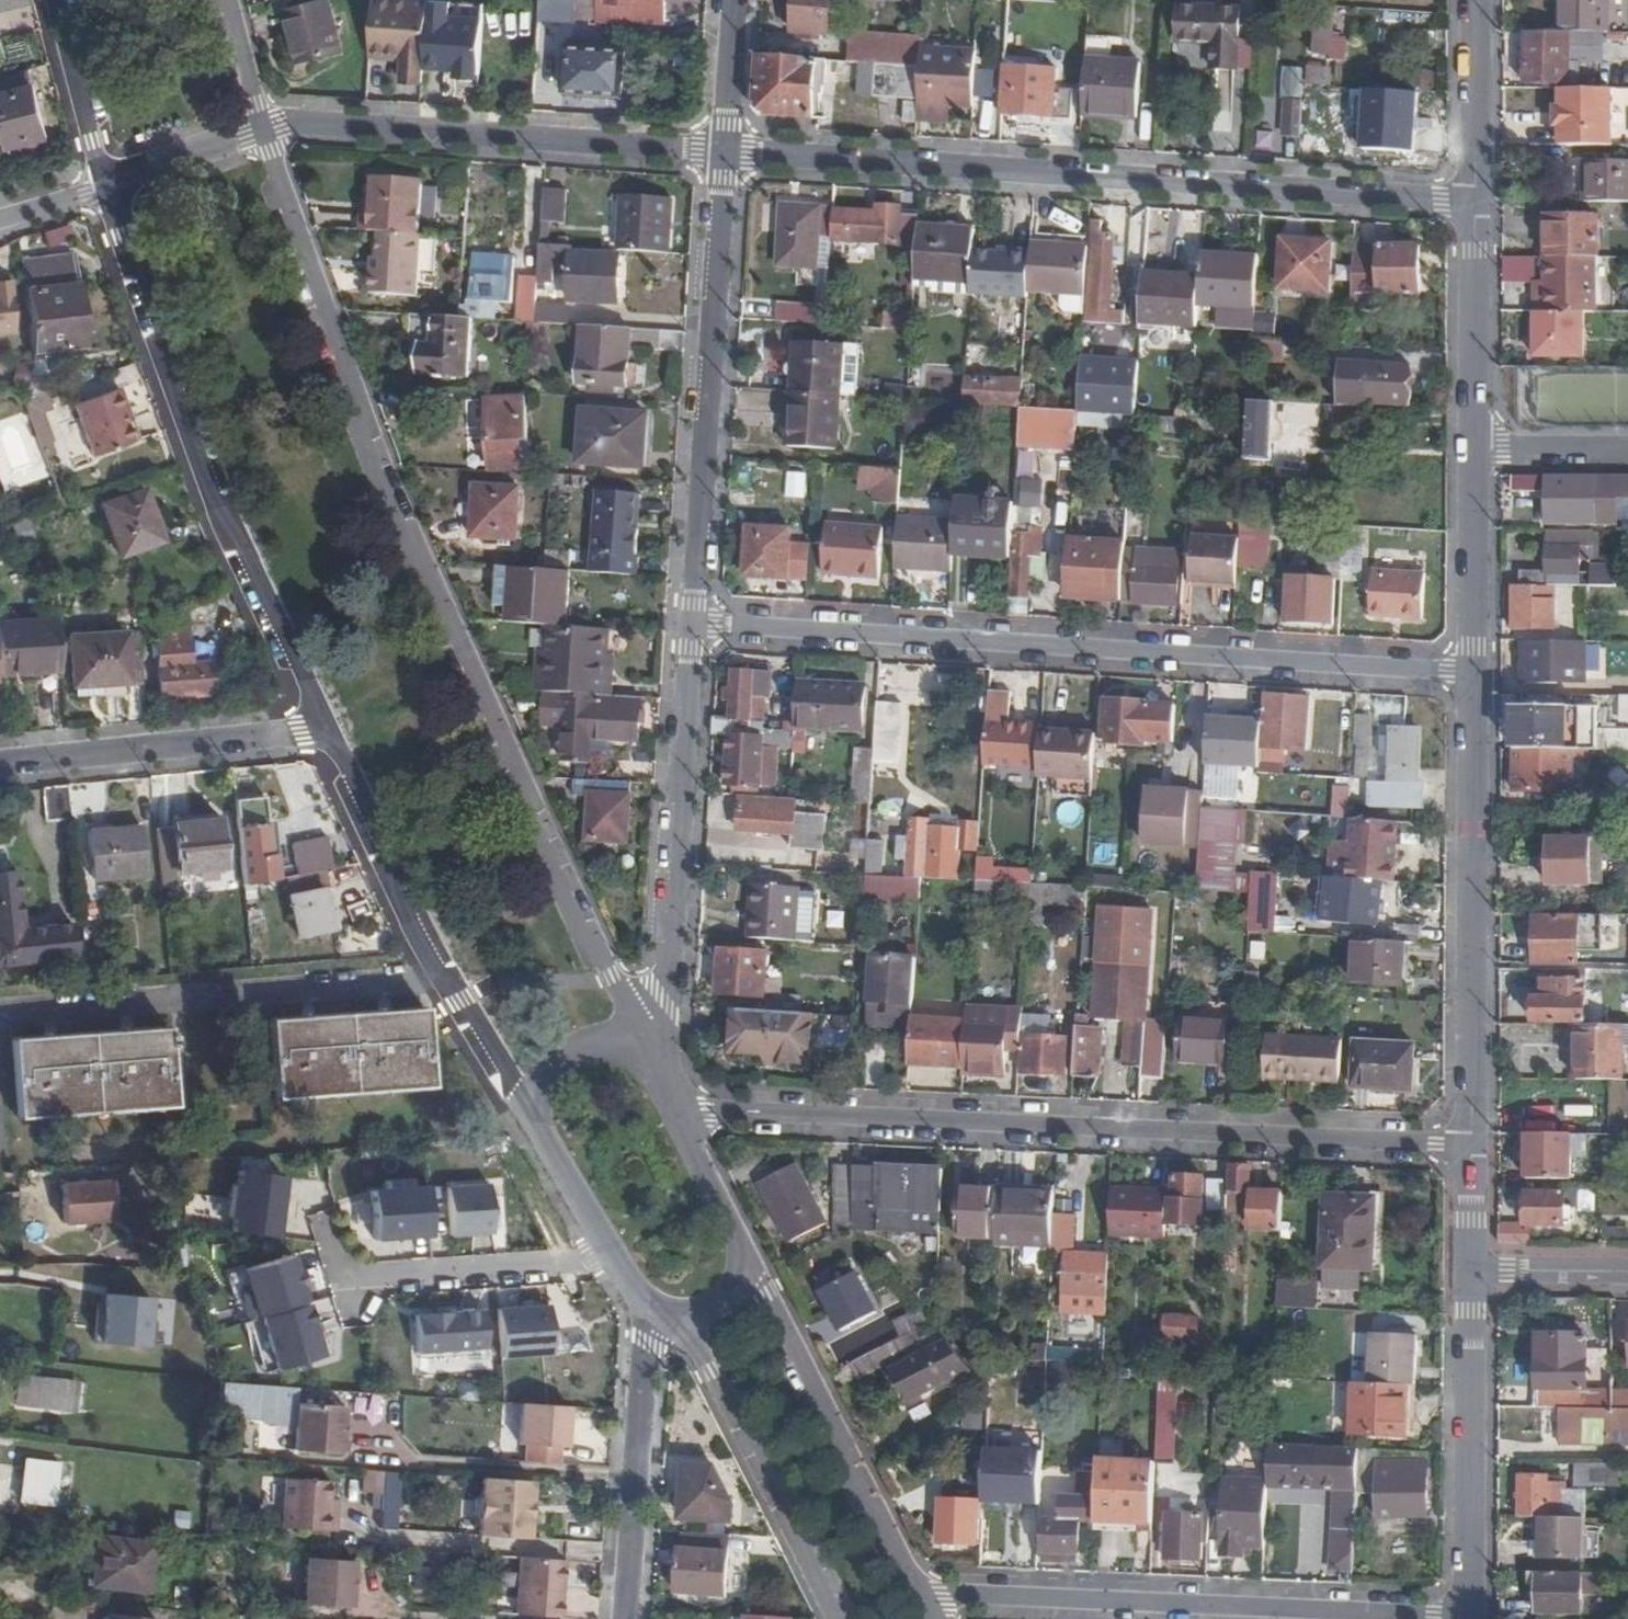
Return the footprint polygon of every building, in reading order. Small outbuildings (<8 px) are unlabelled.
[(34,1),(33,0),(1,0),(3,8),(34,1)] [(430,0),(375,0),(371,52),(405,54),(404,79),(425,81),(426,62),(426,57),(429,17),(430,0)] [(539,14),(562,15),(563,12),(576,13),(577,0),(540,0),(539,14)] [(589,14),(631,16),(631,18),(669,21),(670,0),(577,0),(576,13),(589,14)] [(829,0),(796,0),(795,30),(799,31),(827,33),(829,0)] [(1560,32),(1567,32),(1605,33),(1608,33),(1608,0),(1560,0),(1560,32)] [(340,47),(328,1),(288,11),(300,58),(340,47)] [(1333,38),(1334,7),(1309,5),(1307,31),(1314,32),(1314,54),(1330,54),(1330,60),(1343,61),(1345,38),(1333,38)] [(1182,44),(1200,45),(1203,12),(1184,10),(1182,44)] [(1214,47),(1213,72),(1238,73),(1241,15),(1203,12),(1200,45),(1214,47)] [(481,66),(484,22),(429,17),(426,57),(458,59),(457,65),(461,68),(476,69),(481,66)] [(1588,64),(1605,64),(1605,33),(1567,32),(1567,41),(1568,63),(1588,64)] [(921,49),(922,39),(850,34),(849,61),(859,62),(920,66),(921,49)] [(1111,37),(1088,35),(1087,60),(1109,61),(1111,37)] [(1588,82),(1588,64),(1568,63),(1567,41),(1526,41),(1527,81),(1588,82)] [(1181,70),(1198,71),(1200,45),(1182,44),(1181,70)] [(567,45),(565,91),(624,93),(627,48),(567,45)] [(1200,45),(1198,71),(1213,72),(1214,47),(1200,45)] [(918,97),(916,120),(946,121),(947,106),(972,108),(976,53),(921,49),(920,66),(918,97)] [(816,58),(760,55),(757,107),(762,113),(812,116),(816,58)] [(1087,60),(1083,114),(1136,117),(1141,63),(1109,61),(1087,60)] [(857,93),(918,97),(920,66),(859,62),(857,93)] [(1307,86),(1330,87),(1330,69),(1309,67),(1307,86)] [(1069,115),(1070,90),(1054,88),(1055,71),(1008,68),(1005,112),(1069,115)] [(31,69),(0,77),(0,108),(11,148),(50,139),(31,69)] [(1432,72),(1432,70),(1415,69),(1414,87),(1430,88),(1431,88),(1432,72)] [(1305,73),(1283,71),(1281,99),(1287,100),(1303,101),(1304,86),(1305,73)] [(1559,127),(1559,145),(1611,145),(1611,90),(1560,89),(1560,107),(1554,107),(1554,127),(1559,127)] [(917,100),(907,99),(905,121),(915,122),(917,100)] [(1284,133),(1300,134),(1303,101),(1287,100),(1284,133)] [(1585,202),(1627,202),(1627,162),(1585,162),(1585,202)] [(361,212),(360,231),(380,232),(419,235),(422,178),(374,175),(373,199),(372,212),(361,212)] [(566,222),(568,190),(544,188),(542,221),(554,222),(566,222)] [(618,250),(666,253),(669,198),(622,196),(618,250)] [(362,199),(361,212),(372,212),(373,199),(362,199)] [(831,238),(833,210),(822,209),(822,207),(783,205),(779,265),(817,267),(819,237),(831,238)] [(918,246),(919,226),(919,217),(902,216),(902,212),(902,206),(877,205),(877,214),(848,212),(846,241),(918,246)] [(1547,218),(1547,257),(1593,257),(1596,257),(1596,218),(1547,218)] [(1103,220),(1091,220),(1089,249),(1086,294),(1084,322),(1124,324),(1125,308),(1109,307),(1112,262),(1119,262),(1119,248),(1113,248),(1113,236),(1103,236),(1103,220)] [(541,245),(553,246),(554,222),(542,221),(541,245)] [(72,224),(44,231),(48,247),(76,240),(72,224)] [(973,252),(974,230),(919,226),(918,246),(916,274),(954,277),(954,273),(971,274),(973,252)] [(416,296),(423,235),(419,235),(380,232),(378,257),(377,269),(371,269),(370,293),(416,296)] [(1327,290),(1329,244),(1284,241),(1282,287),(1327,290)] [(553,246),(541,245),(538,279),(538,281),(568,282),(568,300),(615,301),(617,255),(569,253),(570,247),(553,246)] [(1086,294),(1089,249),(1033,245),(1033,249),(1032,252),(1030,291),(1086,294)] [(1417,248),(1355,246),(1352,291),(1417,292),(1417,248)] [(1258,259),(1258,254),(1203,249),(1202,256),(1258,259)] [(1003,254),(973,252),(971,274),(970,292),(1029,296),(1030,291),(1032,252),(1014,251),(1014,255),(1003,254)] [(471,299),(470,319),(495,320),(496,300),(511,301),(513,256),(475,254),(471,299)] [(72,256),(20,260),(32,351),(84,346),(72,256)] [(1255,307),(1258,259),(1202,256),(1201,277),(1199,304),(1255,307)] [(1535,291),(1535,311),(1538,311),(1581,311),(1593,311),(1593,257),(1547,257),(1547,281),(1547,292),(1535,291)] [(970,292),(971,274),(954,273),(954,277),(916,274),(915,287),(932,289),(932,293),(970,295),(970,292)] [(1201,277),(1144,274),(1140,322),(1197,325),(1199,304),(1201,277)] [(538,279),(521,278),(520,297),(537,297),(538,281),(538,279)] [(1536,280),(1535,291),(1547,292),(1547,281),(1536,280)] [(13,290),(0,292),(0,341),(18,339),(13,290)] [(520,297),(519,313),(536,313),(537,304),(537,297),(520,297)] [(471,299),(462,299),(460,318),(470,319),(471,299)] [(536,313),(535,323),(565,325),(566,306),(537,304),(536,313)] [(780,305),(779,321),(826,324),(827,308),(780,305)] [(1275,335),(1277,313),(1255,311),(1253,334),(1275,335)] [(1581,311),(1538,311),(1537,356),(1581,356),(1581,311)] [(519,313),(518,322),(535,323),(536,313),(519,313)] [(884,329),(912,331),(913,315),(886,313),(884,329)] [(460,318),(410,315),(409,340),(420,342),(419,371),(466,374),(470,319),(460,318)] [(628,348),(659,350),(660,331),(584,326),(581,381),(624,384),(628,348)] [(1253,342),(1251,361),(1284,363),(1285,344),(1253,342)] [(795,344),(793,393),(796,393),(839,396),(859,397),(860,347),(795,344)] [(1105,368),(1102,414),(1113,415),(1134,416),(1137,363),(1105,362),(1105,368)] [(1389,365),(1340,362),(1337,403),(1368,405),(1369,379),(1388,379),(1389,365)] [(1410,407),(1411,366),(1389,365),(1388,379),(1369,379),(1368,405),(1410,407)] [(1081,367),(1078,413),(1100,414),(1102,414),(1105,368),(1081,367)] [(1024,380),(965,376),(963,401),(1022,405),(1024,380)] [(889,400),(907,401),(908,387),(890,387),(889,400)] [(132,441),(125,421),(121,411),(126,409),(118,388),(74,404),(92,455),(132,441)] [(795,428),(789,427),(788,445),(837,448),(839,396),(796,393),(795,428)] [(42,451),(62,444),(46,396),(27,402),(42,451)] [(519,437),(525,437),(523,398),(490,399),(494,468),(520,467),(519,437)] [(888,423),(906,423),(907,401),(889,400),(888,423)] [(905,440),(904,445),(939,447),(941,426),(959,426),(961,404),(907,401),(906,423),(905,440)] [(1247,424),(1246,441),(1245,459),(1272,461),(1273,442),(1278,440),(1283,436),(1284,430),(1280,423),(1275,422),(1276,404),(1249,402),(1247,424)] [(1300,417),(1315,418),(1316,406),(1301,405),(1300,417)] [(1358,420),(1359,409),(1316,406),(1315,418),(1358,420)] [(1078,413),(1022,408),(1019,444),(1076,448),(1077,424),(1078,413)] [(121,411),(125,421),(130,420),(126,409),(121,411)] [(642,467),(646,416),(584,410),(581,462),(642,467)] [(1099,426),(1100,414),(1078,413),(1077,424),(1099,426)] [(1113,415),(1112,428),(1133,430),(1134,416),(1113,415)] [(1132,432),(1192,437),(1193,420),(1190,420),(1134,416),(1133,430),(1132,432)] [(1193,420),(1192,437),(1246,441),(1247,424),(1193,420)] [(882,439),(905,440),(906,423),(888,423),(883,423),(882,439)] [(531,437),(525,437),(519,437),(520,467),(532,466),(531,437)] [(903,469),(862,466),(861,488),(871,490),(875,496),(875,501),(901,504),(903,469)] [(1548,477),(1514,476),(1514,490),(1548,491),(1548,477)] [(1594,478),(1548,477),(1548,491),(1548,525),(1575,525),(1575,507),(1595,507),(1594,478)] [(1020,506),(1044,507),(1045,479),(1022,478),(1020,506)] [(515,538),(518,489),(476,486),(474,536),(515,538)] [(163,540),(145,489),(101,504),(120,556),(163,540)] [(637,514),(638,495),(596,492),(592,554),(591,571),(630,574),(631,556),(635,556),(636,528),(632,528),(632,514),(637,514)] [(954,553),(1011,557),(1015,503),(957,500),(956,520),(954,553)] [(831,573),(881,578),(885,512),(835,508),(831,573)] [(1125,542),(1126,528),(1127,509),(1111,508),(1109,541),(1125,542)] [(900,516),(897,568),(953,571),(954,553),(956,520),(900,516)] [(34,535),(28,518),(12,522),(18,539),(34,535)] [(1240,539),(1239,569),(1266,571),(1267,551),(1268,520),(1242,519),(1240,539)] [(1268,520),(1267,551),(1293,552),(1295,522),(1268,520)] [(1361,550),(1363,526),(1345,525),(1344,549),(1361,550)] [(1014,596),(1029,596),(1032,550),(1042,550),(1043,526),(1032,526),(1032,533),(1017,533),(1014,596)] [(787,578),(790,531),(750,528),(747,576),(787,578)] [(1121,600),(1120,601),(1175,603),(1179,532),(1126,528),(1125,542),(1124,548),(1121,600)] [(1522,585),(1553,586),(1586,587),(1586,573),(1580,573),(1581,561),(1591,561),(1591,531),(1548,531),(1547,570),(1523,570),(1522,585)] [(1192,579),(1238,583),(1239,569),(1240,539),(1194,536),(1192,579)] [(1069,543),(1067,566),(1075,567),(1072,596),(1121,600),(1124,548),(1069,543)] [(1342,568),(1342,580),(1362,581),(1363,576),(1361,576),(1363,552),(1361,550),(1344,549),(1342,568)] [(635,556),(631,556),(630,574),(638,574),(639,557),(635,556)] [(1292,562),(1292,577),(1307,578),(1308,563),(1292,562)] [(1617,586),(1616,563),(1591,563),(1591,585),(1617,586)] [(563,626),(567,570),(544,569),(513,567),(509,622),(549,625),(563,626)] [(1331,615),(1339,616),(1342,580),(1342,568),(1320,567),(1320,579),(1307,578),(1292,577),(1289,621),(1330,623),(1331,615)] [(1423,616),(1426,573),(1376,569),(1373,612),(1423,616)] [(1522,585),(1514,585),(1513,628),(1553,629),(1553,586),(1522,585)] [(221,617),(215,594),(139,620),(141,638),(187,624),(189,628),(221,617)] [(1,673),(60,669),(54,619),(0,623),(0,666),(1,673)] [(141,638),(139,620),(124,624),(125,632),(128,681),(128,682),(145,681),(141,638)] [(574,695),(578,627),(563,626),(549,625),(548,651),(547,675),(540,675),(539,693),(544,693),(574,695)] [(606,655),(608,629),(578,627),(574,695),(595,696),(608,697),(609,679),(605,679),(606,655)] [(212,692),(209,662),(196,662),(189,629),(158,638),(162,696),(212,692)] [(99,684),(128,681),(125,632),(71,635),(74,697),(100,697),(99,684)] [(1588,640),(1526,640),(1526,681),(1565,683),(1565,678),(1588,678),(1588,640)] [(732,701),(731,718),(764,721),(767,697),(754,696),(755,671),(735,670),(733,688),(732,701)] [(866,687),(800,683),(797,720),(797,726),(863,731),(866,687)] [(1042,768),(1044,731),(1045,727),(1013,725),(1014,693),(991,692),(987,764),(1042,768)] [(563,762),(589,764),(595,696),(574,695),(544,693),(542,725),(564,727),(563,762)] [(899,695),(881,693),(878,748),(894,749),(899,695)] [(635,740),(638,699),(608,697),(595,696),(589,764),(593,765),(595,739),(635,740)] [(1304,750),(1307,699),(1270,697),(1267,723),(1264,747),(1304,750)] [(1173,744),(1175,706),(1108,701),(1107,740),(1173,744)] [(1517,749),(1572,749),(1627,750),(1627,728),(1597,728),(1597,708),(1517,707),(1517,749)] [(731,718),(717,717),(717,724),(764,729),(764,721),(731,718)] [(1267,723),(1209,717),(1205,762),(1262,768),(1264,747),(1267,723)] [(797,726),(797,720),(785,720),(784,730),(796,730),(797,726)] [(764,729),(717,724),(716,736),(731,737),(729,783),(759,786),(762,747),(764,729)] [(1369,779),(1372,730),(1361,729),(1358,778),(1369,779)] [(1418,784),(1419,730),(1391,730),(1391,740),(1391,755),(1391,784),(1369,784),(1368,804),(1424,807),(1425,785),(1418,784)] [(1095,778),(1098,734),(1044,731),(1042,768),(1041,775),(1061,776),(1095,778)] [(1391,740),(1383,740),(1383,755),(1391,755),(1391,740)] [(762,747),(759,786),(777,787),(780,749),(762,747)] [(651,750),(637,749),(636,763),(650,764),(651,750)] [(854,802),(874,804),(877,750),(858,749),(854,802)] [(1572,749),(1517,749),(1516,781),(1535,781),(1535,791),(1572,790),(1572,749)] [(1308,771),(1309,754),(1291,753),(1290,770),(1308,771)] [(1215,786),(1242,786),(1241,767),(1214,767),(1215,786)] [(1061,776),(1060,793),(1094,794),(1095,778),(1061,776)] [(627,844),(631,783),(588,780),(573,780),(572,795),(588,796),(586,840),(627,844)] [(1334,785),(1333,816),(1352,817),(1353,786),(1334,785)] [(46,823),(72,820),(68,786),(43,788),(46,823)] [(793,798),(745,795),(742,829),(762,830),(768,830),(794,832),(794,847),(823,849),(825,815),(796,813),(797,799),(793,798)] [(1202,810),(1203,801),(1151,798),(1147,842),(1200,845),(1200,844),(1200,842),(1202,810)] [(240,803),(245,860),(269,858),(262,801),(240,803)] [(1213,843),(1214,827),(1247,828),(1247,813),(1243,812),(1202,810),(1200,842),(1213,843)] [(960,828),(960,823),(960,814),(931,811),(930,821),(930,826),(960,828)] [(155,823),(161,876),(225,870),(220,818),(155,823)] [(1333,875),(1395,878),(1398,822),(1355,819),(1353,842),(1334,841),(1333,875)] [(923,877),(960,880),(962,849),(978,850),(979,824),(960,823),(960,828),(930,826),(930,821),(914,820),(910,877),(923,877)] [(282,828),(290,877),(326,872),(318,823),(282,828)] [(91,831),(96,881),(145,876),(139,827),(91,831)] [(1604,858),(1603,839),(1552,839),(1553,884),(1610,884),(1627,876),(1627,858),(1604,858)] [(871,841),(869,874),(887,875),(888,859),(888,842),(871,841)] [(1200,844),(1200,845),(1197,893),(1231,896),(1234,846),(1200,844)] [(888,859),(887,875),(903,876),(903,860),(888,859)] [(994,882),(995,859),(980,859),(979,881),(994,882)] [(994,882),(1002,882),(1002,859),(995,859),(994,882)] [(21,930),(15,874),(0,875),(0,964),(74,956),(71,926),(21,930)] [(869,874),(868,899),(922,902),(923,877),(910,877),(903,876),(887,875),(869,874)] [(1383,906),(1384,883),(1341,880),(1339,922),(1382,925),(1382,912),(1383,906)] [(1032,907),(1034,884),(1002,882),(994,882),(979,881),(977,904),(1032,907)] [(759,884),(755,939),(799,941),(802,886),(759,884)] [(1087,908),(1088,887),(1034,884),(1032,907),(1031,925),(1044,926),(1045,906),(1087,908)] [(332,930),(323,891),(291,897),(299,937),(332,930)] [(1257,899),(1254,931),(1268,932),(1270,899),(1257,899)] [(1127,1066),(1143,1066),(1146,1019),(1153,914),(1104,912),(1098,1016),(1130,1018),(1127,1066)] [(1578,950),(1578,918),(1536,917),(1536,936),(1536,943),(1536,962),(1578,963),(1578,950)] [(1601,918),(1578,918),(1578,950),(1601,950),(1601,918)] [(1410,941),(1428,942),(1428,925),(1398,924),(1398,933),(1379,933),(1379,939),(1405,941),(1410,941)] [(1405,941),(1379,939),(1358,938),(1355,982),(1402,986),(1403,966),(1405,941)] [(763,995),(765,953),(723,951),(721,992),(763,995)] [(915,1003),(918,956),(876,953),(872,1000),(915,1003)] [(102,955),(91,955),(92,965),(103,965),(102,955)] [(1589,970),(1570,970),(1569,979),(1560,978),(1560,999),(1546,998),(1538,998),(1538,1003),(1532,1003),(1532,1017),(1537,1017),(1537,1020),(1589,1021),(1589,970)] [(1259,992),(1260,972),(1248,971),(1247,991),(1259,992)] [(1560,999),(1560,978),(1546,978),(1546,998),(1560,999)] [(801,995),(779,994),(778,1008),(800,1009),(801,995)] [(872,1000),(870,1026),(913,1029),(914,1019),(915,1003),(872,1000)] [(778,1008),(736,1005),(732,1051),(775,1054),(774,1061),(813,1063),(817,1010),(800,1009),(778,1008)] [(966,1066),(965,1072),(1007,1074),(1009,1046),(1012,1008),(970,1006),(969,1022),(966,1066)] [(1225,1062),(1228,1009),(1187,1006),(1182,1059),(1225,1062)] [(1009,1046),(1022,1046),(1023,1038),(1025,1013),(1025,1009),(1012,1008),(1009,1046)] [(430,1086),(424,1011),(271,1022),(276,1098),(430,1086)] [(1025,1013),(1023,1038),(1030,1038),(1027,1072),(1064,1074),(1066,1039),(1060,1039),(1061,1032),(1052,1031),(1052,1015),(1025,1013)] [(913,1029),(911,1062),(942,1065),(961,1066),(966,1066),(969,1022),(914,1019),(913,1029)] [(1143,1066),(1143,1077),(1166,1079),(1169,1021),(1146,1019),(1143,1066)] [(1579,1024),(1577,1079),(1623,1080),(1624,1045),(1624,1025),(1579,1024)] [(1079,1028),(1076,1076),(1101,1077),(1104,1029),(1079,1028)] [(13,1042),(19,1117),(174,1107),(167,1030),(13,1042)] [(1306,1078),(1341,1081),(1344,1039),(1269,1036),(1267,1076),(1306,1078)] [(1412,1090),(1414,1045),(1359,1043),(1357,1087),(1412,1090)] [(1182,1059),(1182,1064),(1225,1068),(1225,1062),(1182,1059)] [(1572,1135),(1529,1135),(1529,1177),(1572,1178),(1572,1135)] [(879,1160),(857,1159),(857,1166),(879,1167),(879,1160)] [(793,1239),(825,1223),(795,1165),(763,1183),(793,1239)] [(102,1166),(63,1169),(65,1185),(103,1183),(102,1166)] [(854,1215),(855,1166),(840,1166),(840,1232),(854,1225),(854,1224),(854,1215)] [(943,1208),(945,1169),(879,1167),(857,1166),(855,1166),(854,1215),(877,1216),(878,1207),(906,1207),(943,1208)] [(1282,1229),(1284,1194),(1250,1192),(1250,1168),(1235,1167),(1234,1191),(1230,1192),(1229,1213),(1251,1214),(1251,1228),(1282,1229)] [(285,1177),(239,1172),(231,1231),(277,1237),(285,1177)] [(1175,1183),(1169,1183),(1169,1191),(1167,1222),(1201,1224),(1203,1176),(1176,1175),(1175,1183)] [(386,1190),(371,1191),(374,1240),(429,1236),(426,1188),(411,1189),(411,1180),(386,1182),(386,1190)] [(114,1182),(103,1183),(65,1185),(67,1225),(116,1221),(114,1182)] [(1219,1210),(1220,1184),(1209,1184),(1208,1209),(1219,1210)] [(489,1185),(447,1188),(451,1236),(493,1233),(489,1185)] [(997,1239),(1000,1189),(960,1187),(959,1237),(997,1239)] [(1167,1222),(1169,1191),(1113,1188),(1110,1234),(1166,1236),(1167,1222)] [(1056,1217),(1057,1191),(1000,1189),(997,1239),(997,1243),(1054,1245),(1056,1217)] [(1380,1193),(1346,1192),(1346,1199),(1373,1200),(1371,1267),(1378,1268),(1380,1193)] [(1502,1242),(1532,1243),(1532,1225),(1574,1225),(1574,1213),(1570,1209),(1570,1196),(1528,1196),(1528,1205),(1528,1223),(1522,1223),(1502,1223),(1502,1242)] [(1371,1267),(1373,1200),(1346,1199),(1329,1198),(1327,1266),(1371,1267)] [(877,1216),(854,1215),(854,1224),(879,1225),(880,1220),(905,1220),(906,1207),(878,1207),(877,1216)] [(1072,1218),(1056,1217),(1054,1245),(1054,1254),(1071,1254),(1072,1218)] [(163,1247),(164,1267),(187,1267),(186,1247),(163,1247)] [(1108,1294),(1109,1257),(1071,1254),(1069,1291),(1108,1294)] [(292,1255),(226,1274),(234,1303),(243,1301),(248,1318),(305,1302),(292,1255)] [(877,1312),(857,1273),(823,1291),(844,1329),(877,1312)] [(1317,1307),(1319,1280),(1279,1278),(1278,1305),(1317,1307)] [(1069,1291),(1068,1310),(1107,1312),(1108,1294),(1069,1291)] [(150,1299),(107,1296),(106,1317),(99,1316),(96,1344),(145,1348),(150,1299)] [(311,1303),(242,1324),(245,1333),(251,1331),(264,1373),(327,1354),(311,1303)] [(549,1307),(497,1310),(500,1358),(552,1355),(549,1307)] [(903,1335),(931,1321),(921,1310),(897,1322),(903,1335)] [(483,1311),(415,1316),(417,1353),(486,1349),(483,1311)] [(1094,1333),(1095,1317),(1075,1316),(1074,1332),(1094,1333)] [(1199,1339),(1200,1317),(1168,1316),(1167,1339),(1199,1339)] [(874,1349),(899,1337),(891,1322),(867,1335),(874,1349)] [(1409,1385),(1415,1386),(1416,1356),(1417,1340),(1417,1336),(1374,1334),(1372,1383),(1409,1385)] [(1538,1408),(1562,1408),(1627,1409),(1627,1391),(1586,1390),(1587,1336),(1539,1336),(1538,1408)] [(874,1349),(853,1360),(861,1377),(888,1363),(886,1358),(905,1349),(899,1337),(874,1349)] [(969,1379),(978,1374),(966,1360),(951,1342),(894,1371),(909,1402),(965,1373),(969,1379)] [(1050,1349),(1049,1361),(1054,1361),(1075,1362),(1104,1364),(1105,1352),(1050,1349)] [(1054,1361),(1053,1381),(1074,1382),(1075,1362),(1054,1361)] [(1174,1462),(1180,1367),(1162,1367),(1157,1461),(1174,1462)] [(66,1381),(19,1376),(15,1405),(63,1410),(66,1381)] [(979,1376),(971,1383),(977,1391),(986,1383),(979,1376)] [(1409,1385),(1372,1383),(1357,1383),(1356,1432),(1406,1434),(1408,1406),(1409,1385)] [(234,1421),(292,1422),(292,1410),(296,1411),(296,1387),(235,1385),(234,1421)] [(1415,1386),(1409,1385),(1408,1406),(1415,1406),(1416,1386),(1415,1386)] [(342,1404),(297,1401),(294,1448),(339,1451),(342,1404)] [(567,1448),(569,1408),(522,1405),(520,1446),(526,1446),(525,1463),(558,1465),(559,1448),(567,1448)] [(1562,1408),(1562,1429),(1604,1430),(1603,1444),(1625,1445),(1625,1436),(1627,1436),(1627,1409),(1562,1408)] [(1359,1489),(1361,1448),(1271,1445),(1269,1479),(1269,1484),(1338,1488),(1359,1489)] [(1426,1516),(1428,1451),(1361,1448),(1359,1489),(1359,1493),(1379,1494),(1378,1515),(1426,1516)] [(1044,1456),(988,1453),(986,1492),(986,1499),(1042,1501),(1044,1456)] [(24,1460),(19,1501),(52,1505),(56,1464),(24,1460)] [(1098,1497),(1096,1522),(1154,1523),(1157,1463),(1099,1460),(1099,1471),(1098,1497)] [(1620,1464),(1576,1464),(1575,1487),(1620,1487),(1620,1464)] [(686,1465),(682,1521),(734,1523),(735,1504),(715,1466),(686,1465)] [(398,1528),(400,1471),(364,1470),(363,1493),(383,1493),(381,1528),(398,1528)] [(1081,1497),(1098,1497),(1099,1471),(1082,1470),(1081,1497)] [(1246,1545),(1266,1546),(1269,1484),(1269,1479),(1227,1476),(1226,1500),(1223,1547),(1225,1547),(1225,1549),(1245,1551),(1246,1545)] [(1521,1477),(1522,1518),(1536,1518),(1543,1518),(1585,1519),(1585,1501),(1574,1501),(1573,1493),(1567,1493),(1565,1485),(1549,1484),(1549,1478),(1521,1477)] [(477,1538),(527,1541),(532,1483),(481,1480),(480,1498),(475,1500),(474,1519),(478,1522),(477,1538)] [(335,1533),(336,1514),(328,1514),(329,1502),(330,1483),(285,1481),(281,1530),(335,1533)] [(1357,1531),(1359,1493),(1359,1489),(1338,1488),(1336,1530),(1357,1531)] [(1080,1521),(1096,1522),(1098,1497),(1081,1497),(1063,1496),(1062,1520),(1046,1519),(1045,1552),(1059,1552),(1058,1560),(1078,1561),(1080,1521)] [(1226,1500),(1212,1499),(1211,1515),(1210,1546),(1223,1547),(1226,1500)] [(328,1514),(336,1514),(337,1502),(329,1502),(328,1514)] [(986,1506),(984,1554),(1002,1554),(1002,1544),(1024,1545),(1025,1507),(986,1506)] [(1184,1557),(1209,1558),(1210,1546),(1211,1515),(1171,1513),(1169,1556),(1172,1556),(1184,1557)] [(978,1543),(979,1518),(943,1518),(943,1542),(950,1543),(958,1543),(978,1543)] [(1585,1519),(1543,1518),(1543,1541),(1543,1558),(1584,1558),(1585,1519)] [(1096,1522),(1096,1530),(1154,1532),(1154,1523),(1096,1522)] [(1334,1570),(1354,1570),(1357,1531),(1336,1530),(1334,1570)] [(727,1596),(731,1535),(681,1532),(679,1593),(727,1596)] [(150,1544),(97,1539),(92,1585),(145,1591),(150,1544)] [(1045,1559),(1058,1560),(1059,1552),(1045,1552),(1045,1559)] [(353,1559),(307,1556),(305,1602),(351,1605),(353,1559)] [(546,1618),(561,1618),(564,1561),(521,1558),(517,1617),(546,1618)] [(1540,1571),(1530,1571),(1530,1586),(1540,1586),(1540,1571)] [(1611,1573),(1540,1571),(1540,1586),(1540,1613),(1582,1613),(1583,1588),(1612,1588),(1611,1573)] [(584,1613),(581,1590),(566,1592),(568,1615),(584,1613)]
